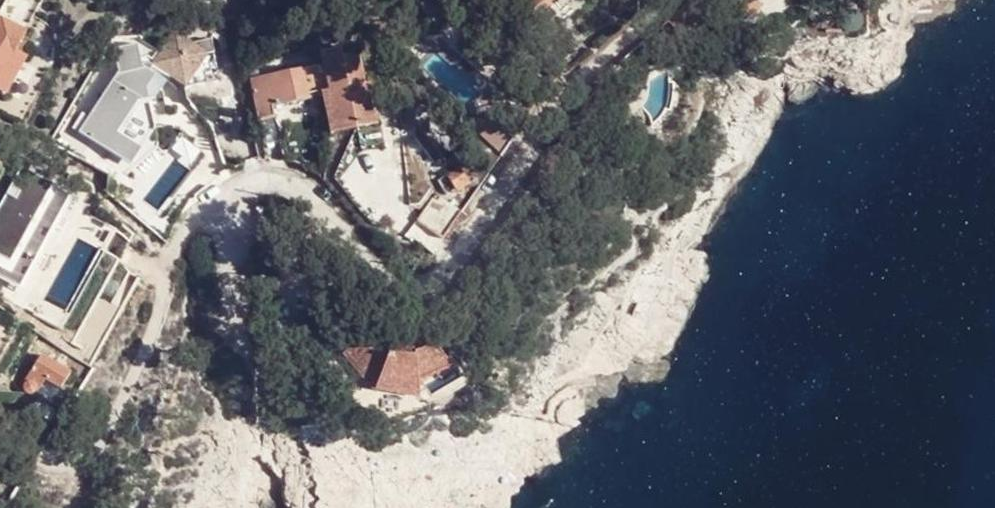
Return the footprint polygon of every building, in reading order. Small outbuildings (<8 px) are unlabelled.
[(314,9),(323,18),(338,3),(335,0),(324,0),(314,9)] [(534,9),(537,6),(544,0),(526,0),(534,9)] [(537,6),(542,12),(556,0),(544,0),(537,6)] [(15,51),(24,33),(0,20),(0,78),(15,51)] [(141,145),(121,137),(145,100),(148,99),(153,98),(170,73),(186,87),(208,51),(210,37),(193,41),(172,28),(152,60),(148,58),(144,58),(139,40),(107,48),(108,78),(77,132),(131,161),(141,145)] [(323,66),(251,82),(259,121),(278,117),(275,107),(311,99),(310,93),(321,90),(329,89),(337,123),(353,119),(355,129),(380,123),(372,91),(369,91),(349,96),(346,87),(368,82),(360,52),(344,56),(342,47),(321,52),(323,66)] [(15,51),(0,78),(0,93),(6,97),(26,57),(15,51)] [(219,77),(208,51),(186,87),(219,77)] [(369,91),(368,82),(346,87),(349,96),(369,91)] [(329,125),(337,123),(329,89),(321,90),(329,125)] [(155,126),(148,99),(145,100),(121,137),(141,145),(155,126)] [(496,112),(481,134),(503,154),(519,129),(508,121),(496,112)] [(332,134),(355,129),(353,119),(337,123),(329,125),(332,134)] [(559,143),(534,179),(542,183),(565,148),(559,143)] [(460,166),(445,175),(456,192),(470,183),(460,166)] [(444,238),(463,212),(437,195),(420,221),(444,238)] [(638,303),(626,299),(619,313),(633,318),(638,303)] [(374,329),(344,352),(375,390),(376,387),(414,390),(417,379),(451,366),(428,335),(411,341),(394,340),(374,329)] [(29,394),(30,394),(36,392),(37,392),(46,380),(60,389),(71,372),(42,355),(22,384),(25,386),(24,388),(25,392),(27,393),(29,394)]
